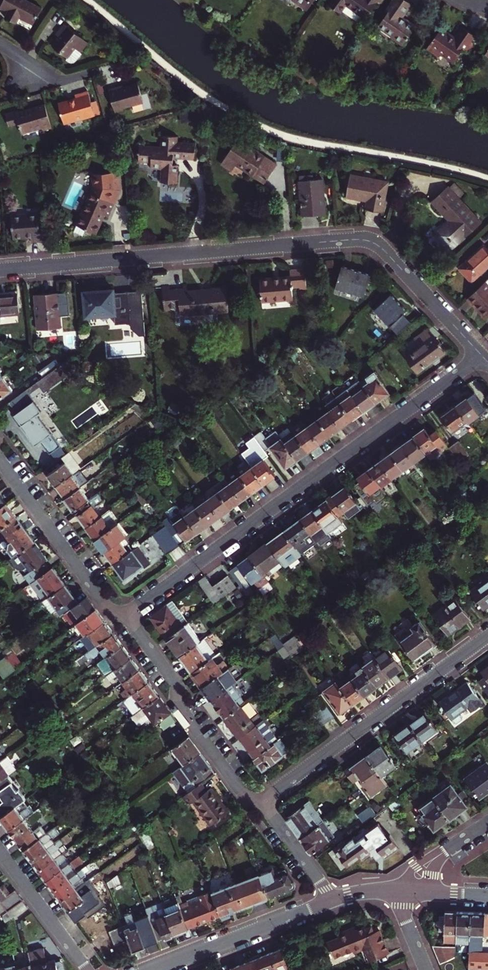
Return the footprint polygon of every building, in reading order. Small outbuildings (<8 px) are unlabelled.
[(34,24),(43,10),(28,0),(5,0),(1,6),(9,11),(5,16),(17,23),(20,18),(21,15),(34,24)] [(301,8),(305,3),(306,4),(309,0),(308,0),(290,0),(301,8)] [(340,11),(345,4),(365,17),(376,1),(377,0),(328,0),(327,1),(340,11)] [(401,46),(416,25),(406,18),(405,20),(401,17),(402,15),(411,3),(406,0),(393,0),(389,6),(391,7),(387,12),(378,25),(392,35),(390,38),(401,46)] [(21,15),(20,18),(33,26),(34,24),(21,15)] [(63,26),(59,31),(62,34),(58,38),(51,48),(66,60),(64,63),(69,67),(75,65),(82,56),(80,54),(88,45),(63,26)] [(470,46),(475,39),(460,28),(452,40),(447,36),(448,35),(439,29),(425,49),(435,56),(438,53),(450,63),(455,57),(458,56),(461,51),(465,53),(470,46)] [(118,86),(117,84),(109,86),(116,110),(125,107),(124,105),(144,99),(138,80),(124,84),(118,86)] [(78,98),(61,103),(66,122),(84,117),(85,119),(97,115),(90,91),(77,95),(78,98)] [(47,104),(18,113),(18,111),(8,114),(11,126),(21,123),(24,134),(45,128),(45,131),(54,129),(47,104)] [(162,148),(140,146),(139,159),(152,160),(151,163),(151,167),(162,168),(161,181),(175,182),(177,167),(171,166),(172,159),(195,161),(196,145),(181,143),(181,144),(176,144),(177,137),(163,136),(162,148)] [(277,160),(236,138),(222,163),(233,169),(237,162),(267,178),(277,160)] [(92,193),(78,225),(96,233),(104,215),(109,217),(121,190),(119,172),(92,174),(93,186),(90,193),(92,193)] [(300,181),(302,216),(325,214),(322,179),(311,180),(311,176),(302,177),(302,181),(300,181)] [(388,184),(350,177),(349,184),(346,198),(362,201),(363,199),(368,200),(368,202),(366,210),(382,213),(388,184)] [(456,182),(450,188),(461,199),(467,194),(456,182)] [(436,234),(450,250),(481,221),(461,199),(450,188),(449,187),(434,201),(444,212),(446,210),(453,218),(451,220),(436,234)] [(446,210),(444,212),(451,220),(453,218),(446,210)] [(40,215),(14,217),(15,239),(33,237),(33,243),(51,242),(50,224),(41,224),(40,215)] [(469,282),(487,265),(487,246),(485,249),(482,246),(457,269),(469,282)] [(343,266),(338,287),(366,295),(371,278),(363,276),(365,272),(343,266)] [(260,279),(262,302),(293,299),(292,287),(307,285),(305,269),(290,270),(291,277),(260,279)] [(487,316),(487,284),(486,281),(467,298),(473,304),(475,302),(487,316)] [(226,287),(187,290),(187,284),(183,285),(183,288),(170,289),(170,286),(163,286),(165,310),(181,308),(181,316),(228,312),(226,287)] [(114,293),(114,289),(84,291),(86,317),(115,314),(116,324),(145,322),(142,291),(114,293)] [(0,294),(0,313),(18,312),(17,293),(0,294)] [(58,293),(35,295),(39,330),(62,328),(58,293)] [(390,294),(374,309),(397,334),(411,321),(403,313),(406,310),(390,294)] [(473,304),(486,318),(487,316),(475,302),(473,304)] [(417,371),(445,351),(428,328),(412,340),(419,348),(407,357),(417,371)] [(356,373),(357,375),(367,364),(359,355),(349,364),(356,373)] [(42,377),(54,368),(50,363),(38,371),(42,377)] [(26,393),(37,385),(42,392),(64,377),(57,367),(54,368),(42,377),(32,385),(8,402),(16,413),(14,415),(21,425),(20,426),(34,445),(39,441),(48,454),(58,446),(36,415),(40,412),(26,393)] [(376,402),(362,382),(357,375),(356,373),(343,382),(364,411),(376,402)] [(376,402),(389,392),(375,373),(362,382),(376,402)] [(12,390),(2,376),(0,378),(0,399),(12,390)] [(336,396),(353,419),(364,411),(343,382),(332,390),(336,396)] [(475,392),(456,405),(468,422),(487,409),(475,392)] [(336,396),(325,405),(329,410),(342,427),(353,419),(336,396)] [(136,403),(130,407),(143,413),(148,409),(136,403)] [(468,422),(456,405),(440,417),(452,432),(465,422),(470,429),(472,427),(468,422)] [(318,419),(331,435),(342,427),(329,410),(318,419)] [(319,443),(331,435),(318,419),(307,427),(319,443)] [(297,435),(309,451),(319,443),(307,427),(297,435)] [(425,428),(414,436),(426,452),(430,458),(448,446),(436,429),(430,434),(425,428)] [(297,460),(285,443),(276,430),(266,438),(262,432),(255,436),(266,450),(271,447),(286,468),(297,460)] [(297,460),(309,451),(297,435),(285,443),(297,460)] [(242,453),(247,461),(264,484),(275,475),(264,459),(269,455),(266,450),(255,436),(247,443),(250,447),(242,453)] [(426,452),(414,436),(402,444),(414,460),(426,452)] [(458,441),(449,447),(460,461),(468,455),(458,441)] [(402,444),(391,452),(403,469),(414,460),(402,444)] [(61,457),(73,473),(80,468),(68,452),(65,454),(61,457)] [(391,452),(380,461),(392,477),(403,469),(391,452)] [(44,469),(56,486),(73,473),(61,457),(44,469)] [(93,459),(84,466),(88,471),(97,465),(93,459)] [(264,484),(247,461),(236,469),(240,475),(253,492),(264,484)] [(392,477),(380,461),(369,468),(382,486),(393,478),(392,477)] [(56,486),(65,498),(79,487),(89,480),(80,468),(73,473),(56,486)] [(382,486),(369,468),(358,477),(360,480),(353,485),(365,500),(371,495),(373,498),(385,490),(382,486)] [(218,492),(231,508),(242,500),(230,483),(222,472),(210,481),(218,492)] [(240,475),(230,483),(242,500),(253,492),(240,475)] [(345,486),(333,495),(345,511),(349,517),(361,508),(345,486)] [(73,510),(88,499),(79,487),(65,498),(73,510)] [(218,492),(208,499),(220,516),(231,508),(218,492)] [(86,527),(100,517),(95,511),(97,507),(96,506),(103,500),(98,493),(88,499),(73,510),(86,527)] [(313,510),(325,526),(345,511),(333,495),(313,510)] [(197,507),(209,524),(220,516),(208,499),(197,507)] [(2,528),(17,516),(7,503),(0,508),(0,529),(2,528)] [(185,516),(198,532),(209,524),(197,507),(185,516)] [(325,526),(313,510),(300,519),(317,542),(320,546),(332,537),(325,526)] [(86,527),(95,539),(114,525),(107,515),(109,514),(108,511),(100,517),(86,527)] [(180,545),(198,532),(185,516),(182,511),(170,519),(171,521),(166,525),(180,545)] [(7,549),(13,557),(35,541),(17,516),(2,528),(10,540),(8,542),(7,549)] [(300,519),(284,531),(301,554),(317,542),(300,519)] [(95,539),(104,551),(121,539),(124,537),(114,525),(95,539)] [(180,545),(166,525),(153,534),(168,554),(180,545)] [(267,543),(282,564),(284,566),(301,554),(284,531),(267,543)] [(104,551),(112,563),(132,549),(128,544),(125,545),(121,539),(104,551)] [(22,569),(32,582),(50,569),(44,561),(48,559),(35,541),(13,557),(10,558),(15,566),(22,569)] [(267,543),(250,556),(265,576),(282,564),(267,543)] [(150,563),(138,545),(132,549),(143,565),(144,567),(150,563)] [(132,549),(112,563),(124,579),(143,565),(132,549)] [(250,556),(229,571),(240,585),(243,589),(254,581),(259,588),(269,581),(265,576),(250,556)] [(50,569),(32,582),(30,583),(41,597),(48,592),(50,594),(65,583),(53,567),(50,569)] [(357,579),(349,585),(354,592),(355,591),(366,582),(357,570),(352,573),(357,579)] [(228,575),(212,585),(222,598),(237,587),(228,575)] [(203,577),(198,581),(215,603),(222,598),(212,585),(205,576),(203,577)] [(471,591),(483,608),(487,604),(487,579),(471,591)] [(74,595),(65,583),(50,594),(42,600),(46,605),(51,601),(56,608),(74,595)] [(65,611),(74,624),(95,608),(86,596),(79,602),(74,595),(56,608),(61,614),(65,611)] [(469,617),(456,599),(434,614),(448,634),(464,622),(463,621),(469,617)] [(167,638),(174,633),(188,622),(176,606),(172,600),(166,605),(167,606),(155,615),(158,619),(155,621),(167,638)] [(51,601),(46,605),(51,612),(56,608),(51,601)] [(79,628),(84,635),(104,620),(95,608),(74,624),(66,629),(70,635),(79,628)] [(84,635),(78,639),(82,645),(87,641),(92,648),(94,646),(113,632),(104,620),(84,635)] [(414,659),(435,643),(419,621),(412,627),(414,630),(400,641),(414,659)] [(167,638),(181,656),(198,644),(202,641),(200,638),(195,641),(189,633),(194,629),(188,622),(174,633),(167,638)] [(195,641),(200,638),(194,629),(189,633),(195,641)] [(105,657),(107,656),(122,645),(116,637),(113,632),(94,646),(95,648),(98,647),(105,657)] [(283,643),(284,645),(290,653),(292,656),(304,648),(294,635),(283,643)] [(275,644),(279,649),(284,645),(283,643),(280,640),(275,644)] [(181,656),(193,672),(209,660),(198,644),(181,656)] [(122,645),(107,656),(116,668),(131,657),(122,645)] [(284,645),(279,649),(285,657),(290,653),(284,645)] [(374,656),(389,677),(402,667),(387,647),(374,656)] [(90,657),(86,652),(77,658),(81,664),(90,657)] [(6,656),(0,660),(0,672),(4,678),(16,670),(14,667),(6,656)] [(389,677),(374,656),(362,665),(377,686),(389,677)] [(140,669),(131,657),(116,668),(106,675),(108,677),(110,676),(117,685),(140,669)] [(193,672),(203,686),(227,669),(222,662),(218,665),(212,658),(209,660),(193,672)] [(365,694),(377,686),(362,665),(350,674),(365,694)] [(482,672),(485,676),(479,681),(487,693),(487,667),(482,672)] [(140,669),(117,685),(121,691),(115,695),(120,701),(125,698),(148,680),(140,669)] [(203,686),(212,699),(227,687),(234,682),(236,681),(227,669),(203,686)] [(337,682),(352,703),(365,694),(350,674),(337,682)] [(159,695),(148,680),(125,698),(128,704),(128,707),(133,714),(159,695)] [(336,681),(324,690),(340,712),(352,703),(337,682),(336,681)] [(212,699),(225,717),(241,705),(245,701),(247,700),(234,682),(227,687),(212,699)] [(440,702),(454,722),(457,722),(463,718),(463,715),(461,712),(469,706),(473,710),(483,703),(468,682),(440,702)] [(161,723),(165,729),(177,720),(167,706),(159,695),(133,714),(131,715),(135,721),(147,713),(155,723),(161,719),(162,722),(161,723)] [(258,712),(250,718),(241,705),(225,717),(239,737),(263,719),(258,712)] [(325,705),(319,709),(328,721),(334,717),(325,705)] [(328,721),(319,709),(314,713),(323,725),(328,721)] [(46,710),(41,713),(47,721),(51,718),(50,716),(46,710)] [(411,724),(422,740),(438,728),(426,713),(411,724)] [(239,737),(254,756),(278,739),(263,719),(239,737)] [(411,724),(395,735),(406,751),(422,740),(411,724)] [(181,766),(200,752),(188,736),(174,747),(179,754),(174,757),(181,766)] [(254,756),(263,769),(288,751),(279,738),(278,739),(254,756)] [(381,745),(367,755),(382,775),(396,765),(381,745)] [(189,791),(202,782),(215,772),(200,752),(181,766),(174,771),(189,791)] [(345,771),(354,783),(360,779),(371,794),(387,783),(382,775),(367,755),(345,771)] [(7,756),(0,761),(0,762),(9,773),(13,771),(16,768),(7,756)] [(9,773),(0,762),(0,780),(9,773)] [(470,775),(484,795),(487,792),(487,763),(470,775)] [(23,800),(27,798),(9,773),(0,780),(0,817),(23,800)] [(204,811),(221,798),(213,787),(208,790),(202,782),(189,791),(185,794),(191,803),(195,799),(204,811)] [(434,797),(450,818),(467,806),(452,785),(434,797)] [(420,814),(426,810),(438,827),(450,818),(434,797),(416,809),(420,814)] [(221,798),(204,811),(213,824),(230,811),(221,798)] [(375,798),(368,803),(371,806),(376,813),(383,809),(375,798)] [(34,811),(29,805),(28,806),(23,800),(0,817),(0,818),(9,830),(34,811)] [(310,800),(286,817),(301,838),(325,821),(310,800)] [(364,822),(376,813),(371,806),(359,815),(364,822)] [(9,830),(24,850),(47,833),(41,826),(33,831),(29,826),(44,816),(38,808),(34,811),(9,830)] [(420,814),(432,831),(438,827),(426,810),(420,814)] [(335,836),(325,821),(301,838),(312,853),(335,836)] [(347,843),(345,841),(335,848),(347,865),(360,856),(362,860),(371,853),(368,849),(375,844),(385,858),(399,847),(389,834),(387,836),(378,823),(369,830),(367,828),(347,843)] [(47,833),(24,850),(31,860),(47,848),(44,844),(53,838),(51,836),(55,833),(52,829),(47,833)] [(47,848),(55,842),(53,838),(44,844),(47,848)] [(38,870),(54,858),(51,854),(64,845),(59,839),(55,842),(47,848),(31,860),(38,870)] [(59,855),(63,852),(67,849),(64,845),(51,854),(54,858),(59,855)] [(158,852),(156,846),(150,851),(152,856),(158,852)] [(43,876),(46,880),(70,862),(63,852),(59,855),(54,858),(38,870),(43,876)] [(70,862),(46,880),(53,890),(70,878),(67,874),(75,869),(73,865),(77,862),(75,859),(70,862)] [(60,900),(77,889),(74,884),(82,879),(80,875),(84,872),(82,869),(80,871),(70,878),(53,890),(60,900)] [(269,869),(258,874),(261,880),(268,898),(295,887),(295,886),(296,886),(296,885),(296,884),(288,873),(285,869),(271,874),(269,869)] [(77,889),(89,879),(84,872),(80,875),(82,879),(74,884),(77,889)] [(89,879),(77,889),(60,900),(68,911),(69,909),(93,893),(87,886),(100,876),(98,873),(89,879)] [(246,906),(268,898),(261,880),(258,874),(236,883),(239,890),(246,906)] [(221,916),(223,915),(224,917),(230,914),(230,913),(246,906),(239,890),(236,883),(212,892),(221,916)] [(10,893),(4,884),(1,887),(0,885),(0,900),(10,893)] [(0,900),(0,922),(7,917),(9,919),(27,905),(15,889),(10,893),(0,900)] [(180,907),(189,928),(221,916),(212,892),(211,890),(187,900),(188,904),(183,906),(180,907)] [(89,905),(98,899),(93,893),(69,909),(76,918),(85,912),(81,907),(87,903),(89,905)] [(173,932),(174,934),(189,928),(180,907),(178,901),(172,903),(170,899),(162,902),(168,917),(173,932)] [(148,912),(158,938),(173,932),(168,917),(162,902),(146,908),(148,912)] [(5,921),(6,924),(29,908),(27,905),(9,919),(5,921)] [(444,943),(456,943),(458,912),(445,911),(445,919),(440,919),(440,925),(438,925),(437,926),(437,928),(438,929),(440,929),(439,934),(444,934),(444,943)] [(148,912),(134,918),(140,933),(144,943),(158,938),(148,912)] [(458,912),(456,943),(471,944),(472,912),(458,912)] [(472,912),(471,944),(469,968),(487,969),(487,953),(483,953),(484,934),(487,934),(487,913),(478,912),(472,912)] [(128,936),(133,948),(144,943),(140,933),(134,918),(133,915),(126,918),(127,921),(123,923),(128,936)] [(123,922),(109,928),(115,941),(128,936),(123,923),(123,922)] [(364,926),(355,930),(351,931),(349,928),(336,933),(337,937),(326,942),(330,951),(331,950),(334,956),(351,949),(352,952),(359,949),(365,962),(388,952),(378,929),(373,931),(370,925),(364,927),(364,926)] [(440,964),(442,963),(442,946),(433,946),(440,964)] [(442,946),(442,963),(456,958),(456,947),(442,946)] [(33,969),(59,969),(56,960),(48,962),(44,948),(28,952),(30,957),(33,969)] [(253,957),(258,969),(290,969),(281,948),(271,952),(257,958),(256,956),(253,957)] [(14,955),(15,961),(30,957),(28,952),(14,955)] [(15,961),(18,969),(33,969),(30,957),(15,961)] [(230,968),(231,969),(258,969),(253,957),(249,959),(250,961),(230,968)] [(455,967),(456,958),(442,963),(440,964),(441,966),(455,967)] [(15,961),(4,964),(5,967),(0,969),(18,969),(15,961)]
